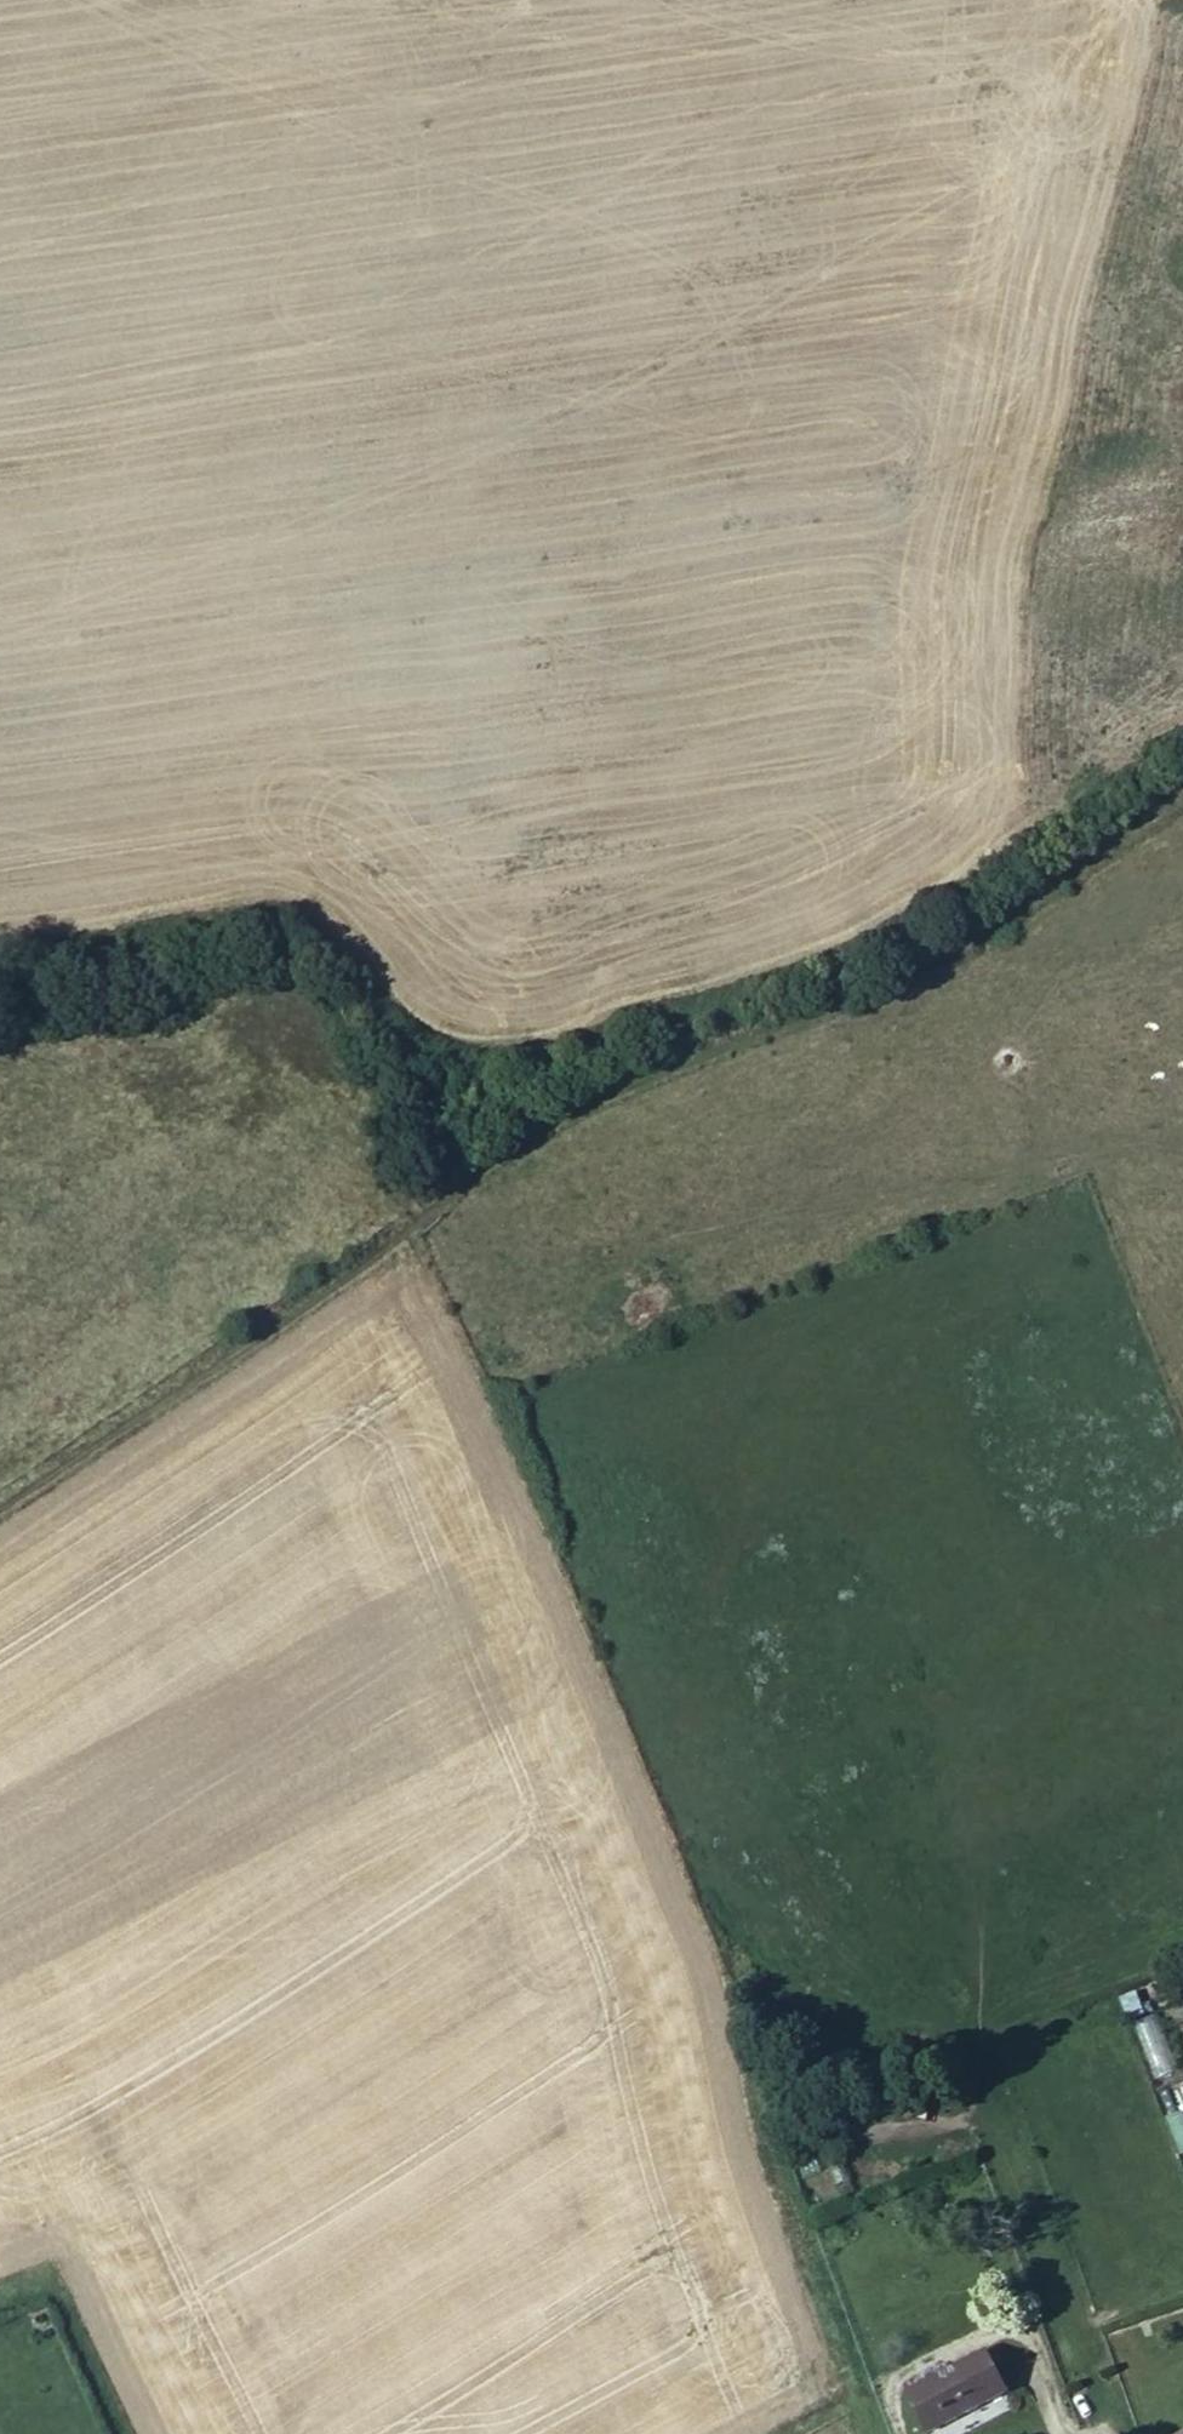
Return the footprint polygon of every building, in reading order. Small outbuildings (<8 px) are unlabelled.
[(983,2348),(900,2391),(917,2428),(998,2389),(983,2348)]
